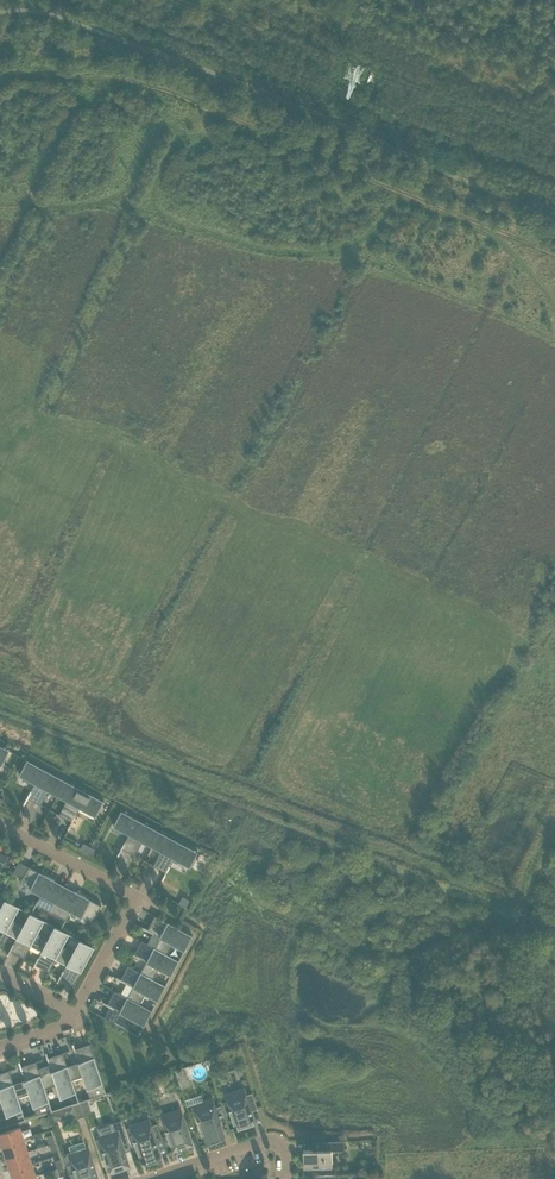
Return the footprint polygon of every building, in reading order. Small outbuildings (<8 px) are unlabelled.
[(2,765),(9,750),(0,745),(0,764),(2,765)] [(27,760),(25,764),(19,774),(35,783),(23,805),(24,805),(29,796),(32,797),(31,800),(41,805),(48,790),(57,795),(65,780),(27,760)] [(104,801),(65,780),(57,795),(67,800),(59,814),(68,819),(69,817),(73,819),(68,829),(69,829),(80,807),(96,816),(101,805),(104,801)] [(121,811),(119,815),(113,825),(129,834),(117,855),(118,856),(123,846),(126,848),(125,850),(135,855),(143,841),(152,846),(159,831),(121,811)] [(159,831),(152,846),(161,851),(153,865),(162,870),(163,868),(167,870),(162,879),(163,880),(174,858),(190,867),(196,856),(198,852),(159,831)] [(87,854),(90,847),(83,843),(79,850),(87,854)] [(98,850),(90,847),(87,854),(94,858),(98,850)] [(0,872),(9,856),(0,851),(0,872)] [(29,866),(23,877),(20,883),(41,894),(36,904),(47,910),(51,912),(63,889),(53,883),(55,880),(29,866)] [(73,894),(63,889),(51,912),(54,914),(66,920),(71,910),(92,922),(101,905),(75,891),(73,894)] [(182,896),(179,903),(186,907),(190,900),(182,896)] [(6,932),(13,920),(20,907),(4,899),(0,907),(0,943),(6,932)] [(47,910),(42,919),(44,921),(46,921),(51,912),(47,910)] [(23,925),(13,920),(6,932),(16,938),(7,955),(8,955),(11,949),(15,950),(13,952),(24,958),(31,946),(38,933),(44,921),(42,919),(29,912),(23,925)] [(51,912),(46,921),(49,923),(54,914),(51,912)] [(193,936),(165,921),(155,915),(149,926),(151,927),(149,930),(143,927),(143,928),(159,937),(154,947),(167,954),(173,944),(185,950),(193,936)] [(38,933),(31,946),(41,951),(32,968),(33,968),(36,962),(39,964),(38,966),(49,972),(56,959),(63,946),(69,934),(55,926),(48,938),(38,933)] [(73,952),(63,946),(56,959),(66,965),(57,981),(58,982),(61,976),(64,977),(63,979),(74,985),(94,947),(80,940),(73,952)] [(179,960),(167,954),(154,947),(141,940),(136,951),(138,952),(136,955),(130,952),(129,953),(146,962),(141,972),(154,979),(159,969),(171,975),(179,960)] [(166,985),(154,979),(141,972),(128,965),(122,976),(124,977),(123,980),(116,977),(116,978),(133,987),(127,997),(140,1004),(146,994),(158,1000),(166,985)] [(152,1010),(140,1004),(127,997),(115,990),(109,1001),(111,1002),(109,1005),(103,1002),(102,1002),(110,1007),(104,1017),(126,1030),(132,1019),(144,1026),(152,1010)] [(106,1093),(90,1043),(78,1047),(79,1049),(76,1050),(73,1044),(72,1044),(78,1062),(67,1066),(72,1080),(83,1076),(90,1098),(106,1093)] [(49,1065),(38,1068),(45,1089),(56,1085),(60,1098),(76,1093),(72,1080),(67,1066),(63,1052),(51,1056),(52,1058),(49,1059),(46,1052),(45,1053),(49,1065)] [(25,1080),(14,1083),(18,1098),(29,1094),(36,1116),(50,1111),(52,1111),(45,1089),(38,1068),(36,1061),(24,1065),(25,1067),(22,1068),(20,1061),(19,1062),(25,1080)] [(183,1067),(175,1070),(181,1087),(189,1084),(183,1067)] [(2,1103),(7,1116),(22,1111),(18,1098),(14,1083),(9,1070),(0,1073),(0,1103),(2,1103)] [(250,1111),(257,1108),(252,1092),(244,1095),(243,1090),(226,1095),(238,1130),(254,1125),(250,1111)] [(206,1140),(223,1135),(218,1121),(226,1118),(220,1103),(213,1105),(211,1100),(195,1105),(206,1140)] [(80,1102),(72,1104),(75,1114),(76,1118),(85,1115),(82,1107),(80,1102)] [(52,1111),(50,1111),(54,1121),(75,1114),(72,1104),(52,1111)] [(191,1145),(180,1110),(163,1116),(175,1151),(191,1145)] [(100,1137),(97,1139),(104,1160),(106,1159),(110,1172),(111,1171),(111,1172),(128,1166),(130,1165),(125,1152),(131,1150),(130,1146),(126,1135),(122,1121),(98,1128),(101,1136),(100,1137)] [(143,1161),(159,1156),(155,1142),(162,1139),(157,1123),(150,1126),(148,1121),(132,1126),(143,1161)] [(23,1139),(19,1126),(0,1132),(0,1136),(3,1145),(23,1139)] [(23,1139),(3,1145),(7,1158),(27,1151),(23,1139)] [(62,1154),(70,1178),(73,1178),(78,1177),(79,1178),(89,1178),(96,1177),(84,1141),(68,1146),(70,1152),(62,1154)] [(312,1149),(305,1149),(303,1149),(303,1168),(332,1168),(332,1149),(344,1149),(344,1141),(312,1141),(312,1149)] [(27,1151),(7,1158),(11,1170),(31,1163),(27,1151)] [(31,1163),(11,1170),(14,1178),(25,1178),(35,1176),(31,1163)]
